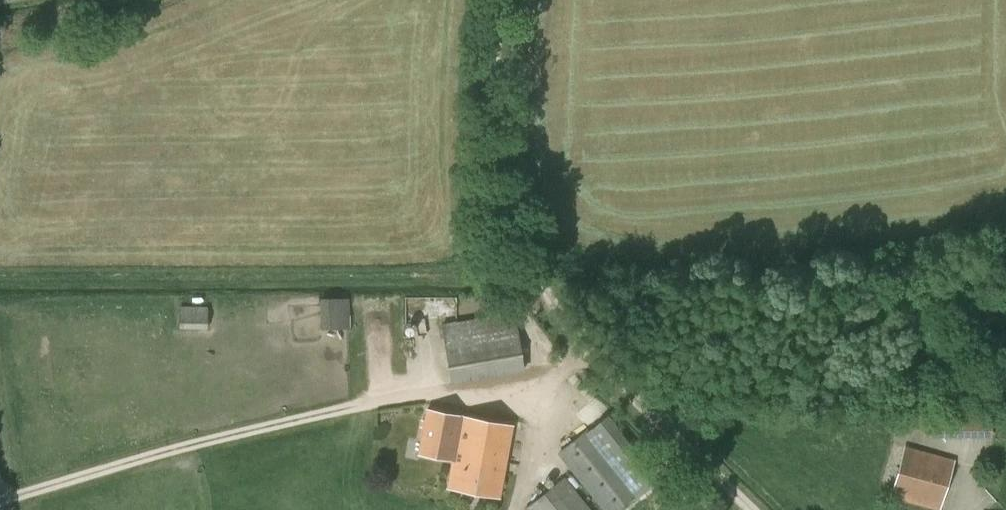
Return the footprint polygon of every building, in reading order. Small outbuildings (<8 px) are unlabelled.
[(479,270),(482,277),(488,274),(484,267),(479,270)] [(452,315),(452,296),(411,297),(411,315),(452,315)] [(349,298),(320,298),(320,329),(350,329),(349,298)] [(179,306),(179,328),(207,329),(207,307),(179,306)] [(524,372),(514,312),(441,325),(451,385),(524,372)] [(373,315),(373,338),(393,338),(394,315),(373,315)] [(418,455),(453,461),(460,416),(426,410),(418,455)] [(928,414),(928,438),(992,437),(991,413),(928,414)] [(460,416),(453,461),(447,489),(499,498),(512,426),(460,416)] [(556,454),(601,509),(620,509),(649,486),(597,422),(556,454)] [(936,509),(940,509),(954,460),(904,445),(889,497),(936,509)] [(523,509),(590,509),(564,477),(523,509)]
